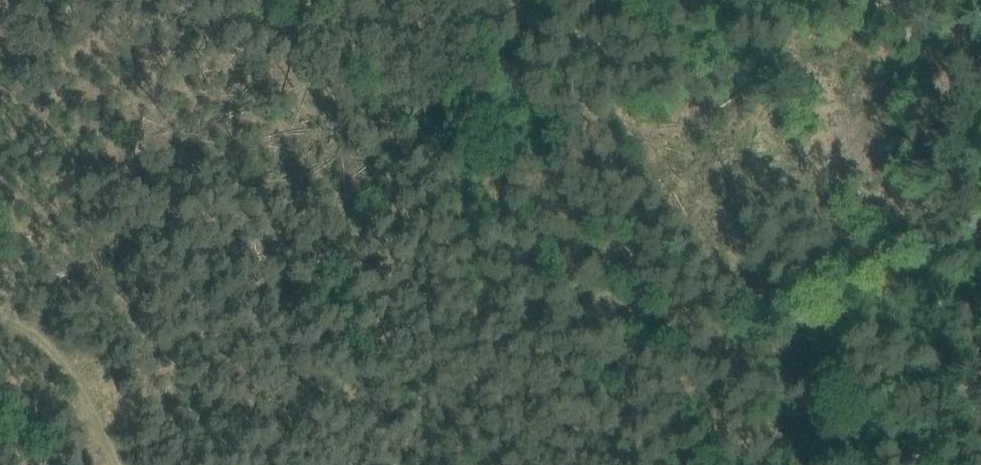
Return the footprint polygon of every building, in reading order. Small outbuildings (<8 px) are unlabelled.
[(806,338),(798,333),(789,345),(797,351),(806,338)]
